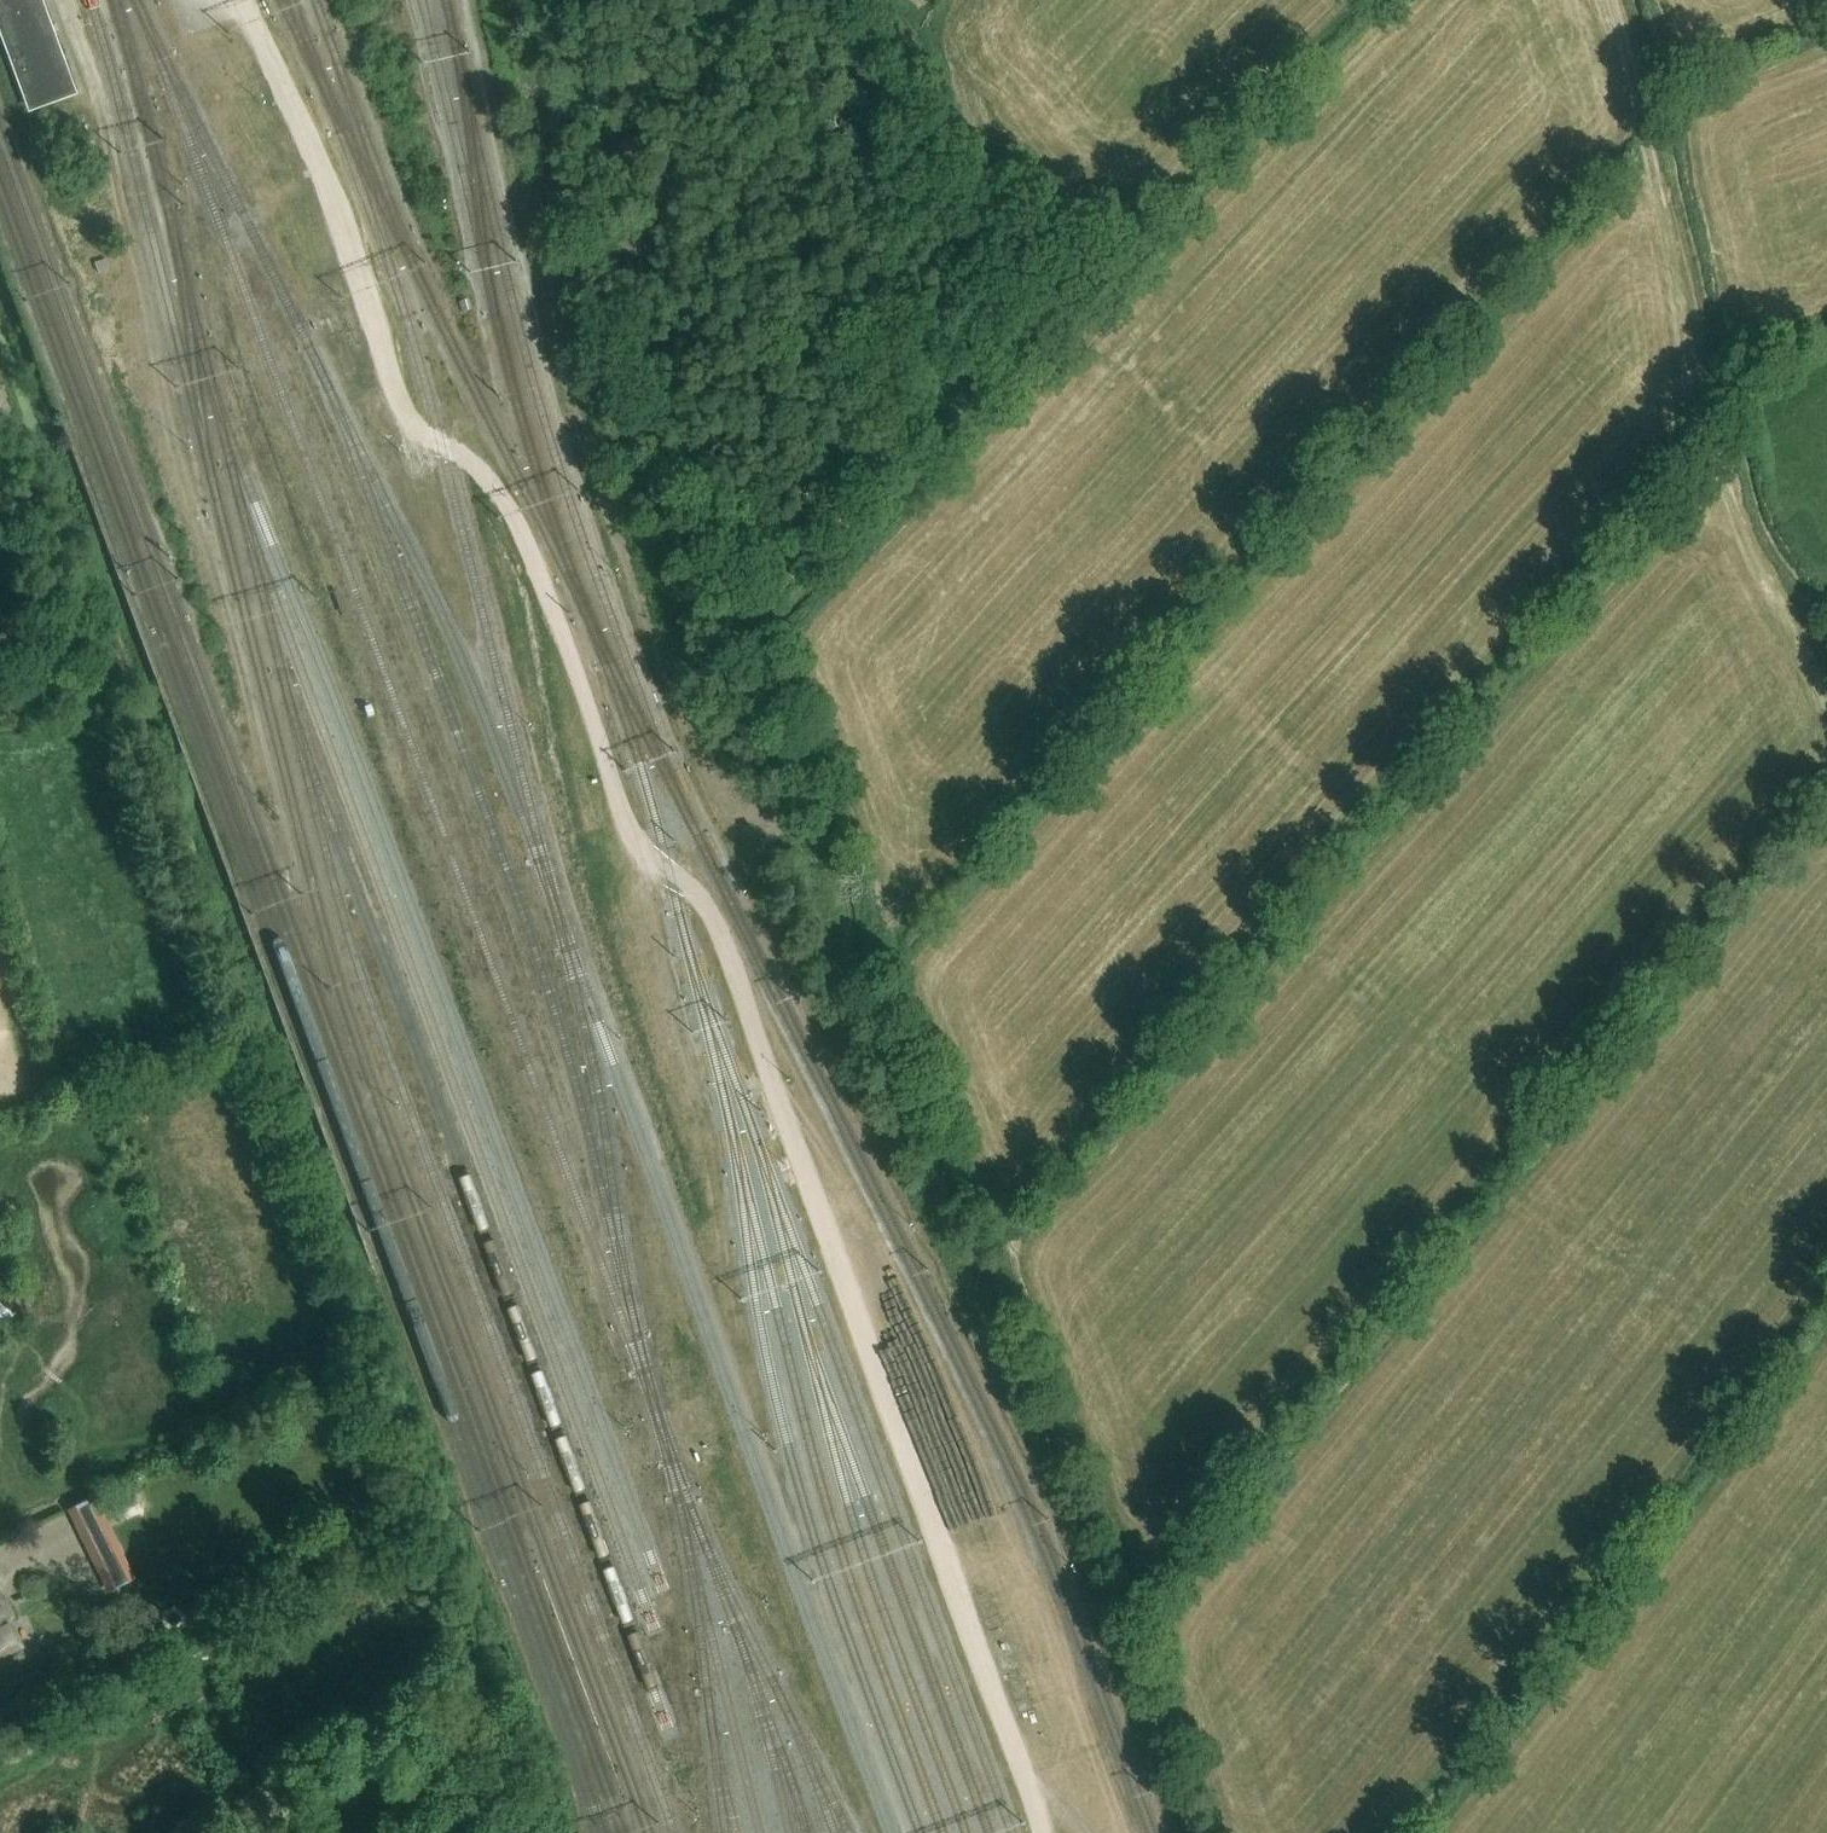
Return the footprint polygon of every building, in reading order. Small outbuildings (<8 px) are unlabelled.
[(28,111),(73,94),(72,92),(61,63),(58,56),(55,46),(52,38),(49,29),(45,20),(40,5),(39,3),(38,0),(0,0),(0,35),(28,111)] [(93,1499),(69,1510),(85,1542),(109,1530),(93,1499)] [(100,1573),(108,1590),(132,1579),(124,1562),(100,1573)] [(14,1641),(1,1613),(10,1609),(6,1600),(0,1587),(0,1647),(14,1641)] [(154,1641),(138,1609),(121,1617),(138,1650),(154,1641)]
